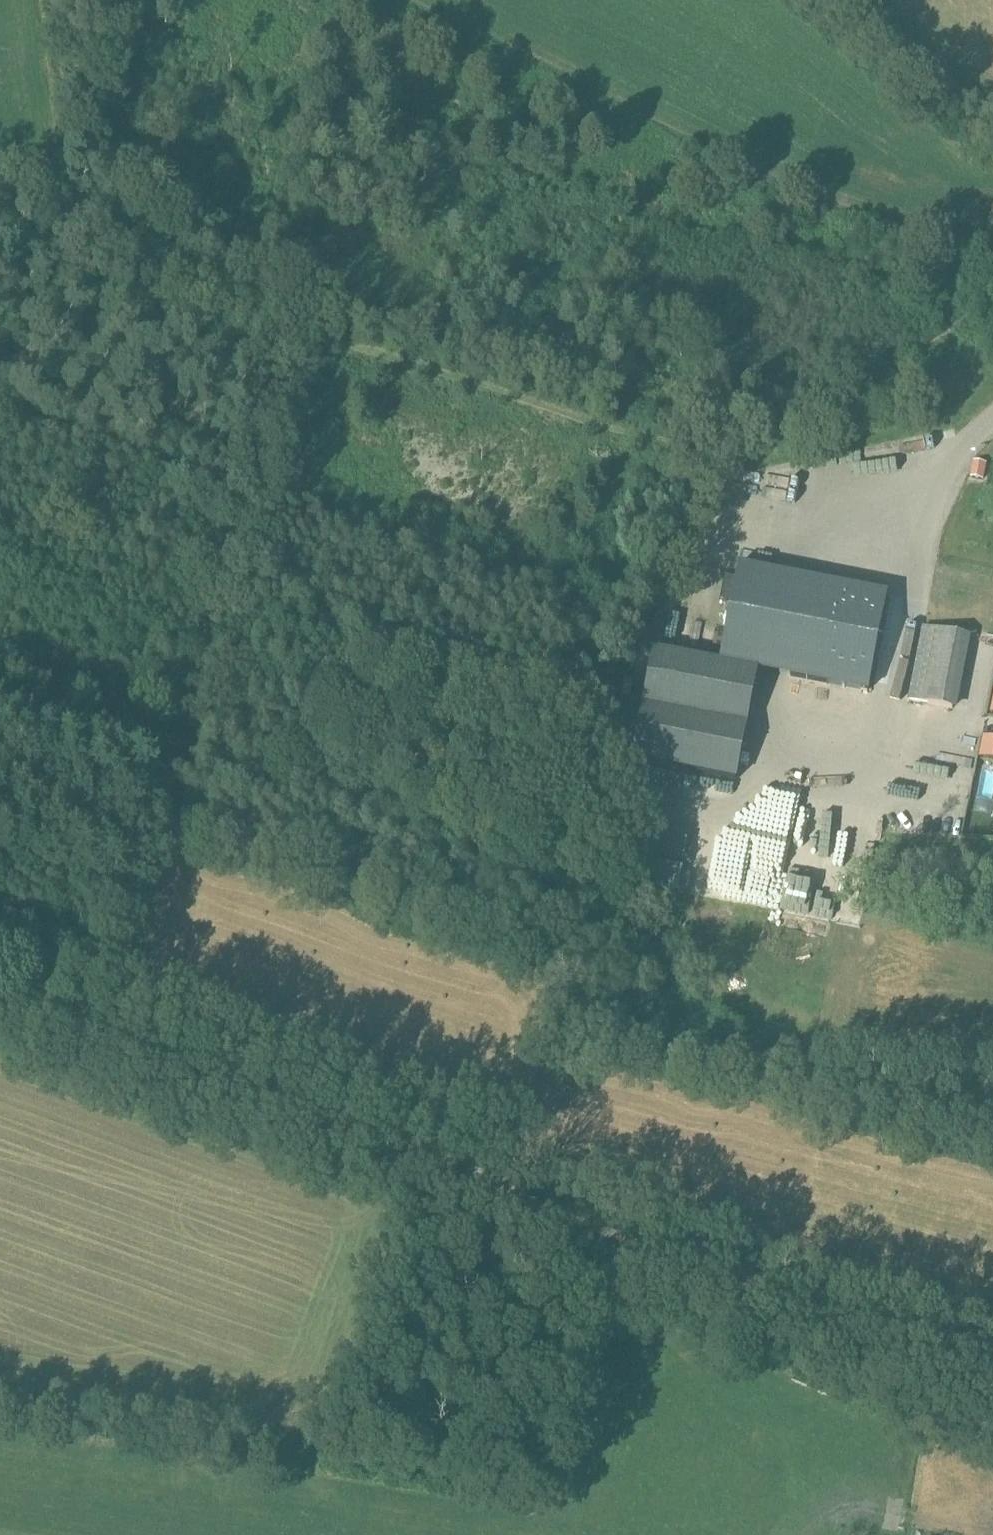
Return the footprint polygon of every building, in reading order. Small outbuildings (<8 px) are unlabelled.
[(888,595),(739,566),(720,663),(758,671),(869,693),(888,595)] [(954,706),(966,633),(925,626),(912,698),(954,706)] [(655,650),(634,761),(736,781),(758,671),(720,663),(655,650)] [(652,842),(652,853),(673,852),(672,841),(652,842)]
